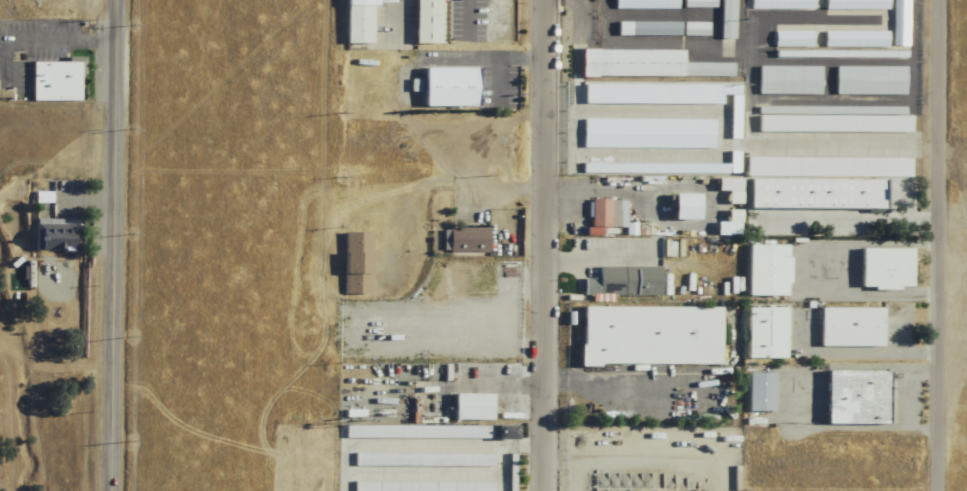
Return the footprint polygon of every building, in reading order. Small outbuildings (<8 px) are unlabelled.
[(342,43),(371,43),(371,0),(342,0),(342,43)] [(438,0),(412,0),(412,43),(438,43),(438,0)] [(673,0),(610,0),(610,8),(673,8),(673,0)] [(731,0),(717,0),(717,38),(731,38),(731,0)] [(810,9),(810,0),(747,0),(747,9),(810,9)] [(885,0),(822,0),(822,9),(885,9),(885,0)] [(890,45),(906,45),(906,0),(890,0),(890,45)] [(676,35),(676,21),(614,21),(614,35),(676,35)] [(706,22),(680,22),(680,35),(706,35),(706,22)] [(810,31),(772,31),(772,47),(810,47),(810,31)] [(885,31),(823,31),(823,47),(885,47),(885,31)] [(732,76),(732,63),(681,62),(681,50),(578,50),(578,76),(732,76)] [(78,101),(78,59),(28,59),(28,101),(78,101)] [(755,94),(820,94),(820,66),(755,66),(755,94)] [(904,66),(833,66),(833,94),(904,94),(904,66)] [(421,68),(421,107),(474,107),(474,68),(421,68)] [(909,132),(909,115),(904,115),(904,106),(755,106),(755,131),(909,132)] [(829,154),(880,154),(880,140),(829,141),(829,154)] [(745,157),(745,176),(909,176),(909,157),(745,157)] [(743,179),(743,207),(882,209),(882,180),(743,179)] [(695,220),(695,194),(668,194),(668,220),(695,220)] [(588,226),(623,226),(623,200),(588,200),(588,226)] [(76,225),(33,225),(33,249),(76,249),(76,225)] [(487,251),(487,228),(445,228),(445,251),(487,251)] [(369,295),(369,233),(341,233),(341,295),(369,295)] [(745,245),(745,296),(785,296),(785,245),(745,245)] [(858,289),(909,289),(909,249),(858,249),(858,289)] [(659,295),(659,267),(596,267),(596,279),(582,279),(582,295),(659,295)] [(717,308),(578,307),(578,365),(717,365),(717,308)] [(783,308),(745,308),(745,359),(783,359),(783,308)] [(880,308),(818,308),(818,347),(880,347),(880,308)] [(887,424),(887,372),(823,372),(823,424),(887,424)] [(772,411),(772,373),(745,373),(745,411),(772,411)] [(451,421),(490,421),(490,394),(451,394),(451,421)] [(342,426),(342,438),(514,438),(514,426),(342,426)] [(493,453),(352,452),(352,465),(493,466),(493,453)] [(515,455),(506,455),(506,490),(515,490),(515,455)] [(493,481),(352,481),(352,490),(493,490),(493,481)]
